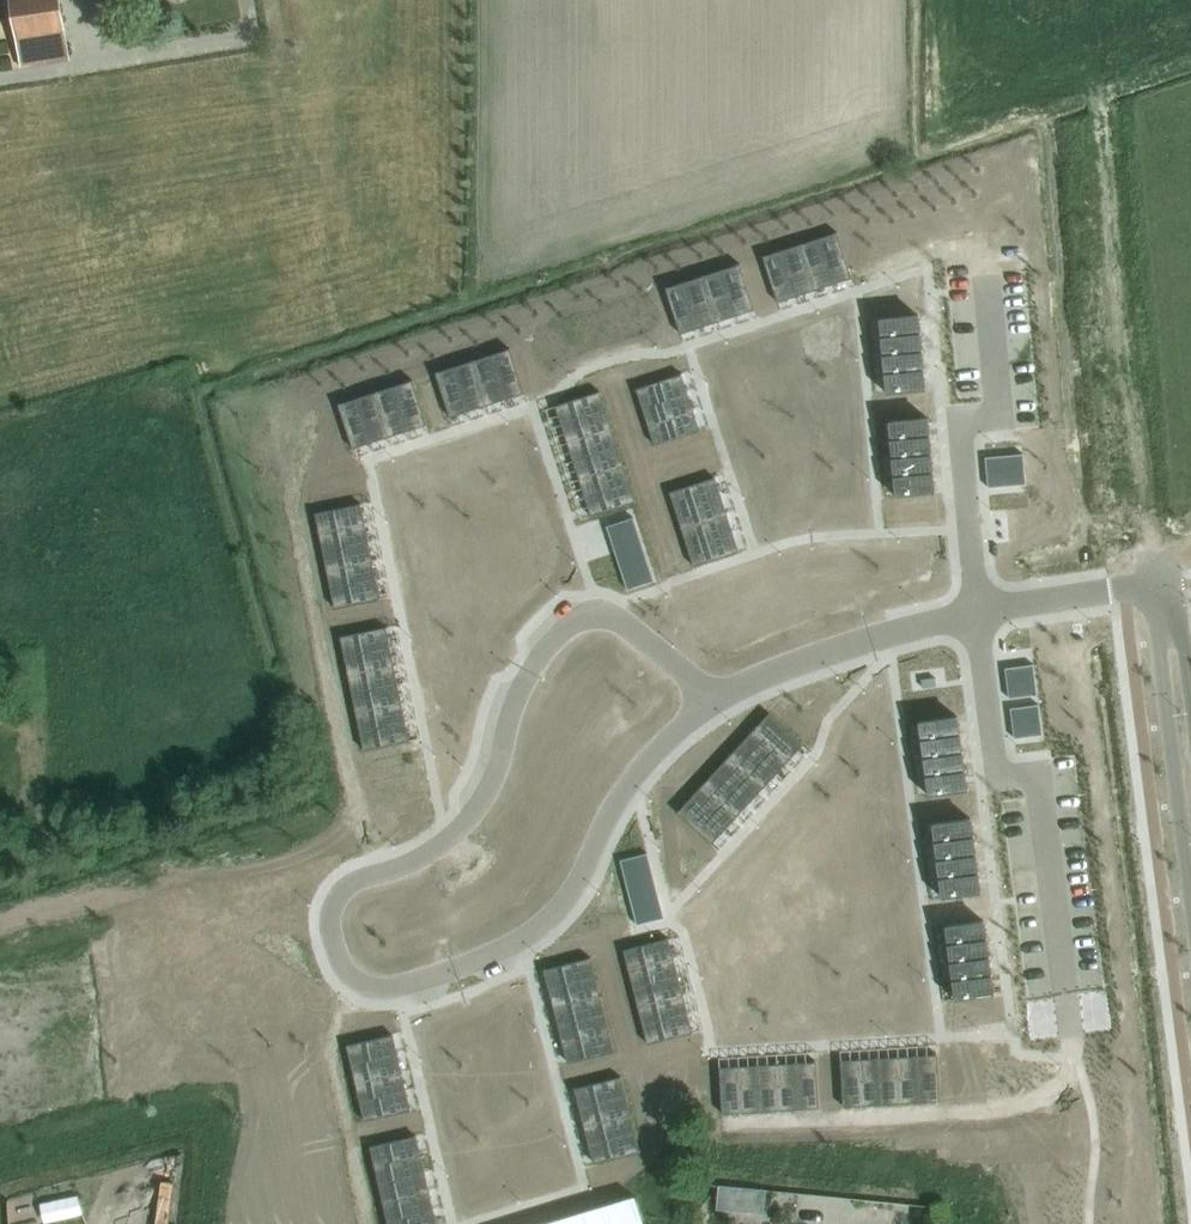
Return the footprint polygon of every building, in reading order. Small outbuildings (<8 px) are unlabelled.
[(69,58),(60,0),(9,0),(20,66),(69,58)] [(836,231),(817,237),(832,282),(851,276),(836,231)] [(817,237),(799,243),(814,288),(832,282),(817,237)] [(799,243),(781,249),(795,294),(814,288),(799,243)] [(781,249),(762,255),(776,300),(795,294),(781,249)] [(739,263),(720,269),(735,313),(754,307),(739,263)] [(720,269),(702,275),(716,319),(735,313),(720,269)] [(702,275),(684,281),(698,325),(716,319),(702,275)] [(684,281),(665,287),(679,331),(698,325),(684,281)] [(917,314),(879,317),(881,336),(919,332),(917,314)] [(919,332),(881,336),(883,354),(921,351),(919,332)] [(509,347),(490,353),(505,398),(523,392),(509,347)] [(921,351),(883,354),(885,372),(922,369),(921,351)] [(490,353),(472,359),(487,404),(505,398),(490,353)] [(472,359),(454,365),(468,410),(487,404),(472,359)] [(454,365),(435,371),(449,416),(468,410),(454,365)] [(922,369),(885,372),(886,392),(924,388),(922,369)] [(680,373),(636,387),(642,406),(686,392),(680,373)] [(412,379),(393,385),(408,429),(426,423),(412,379)] [(393,385),(375,391),(389,435),(408,429),(393,385)] [(599,390),(555,404),(561,423),(605,409),(599,390)] [(375,391),(357,397),(371,441),(389,435),(375,391)] [(686,392),(642,406),(647,424),(692,410),(686,392)] [(357,397),(338,403),(352,447),(371,441),(357,397)] [(605,409),(561,423),(567,441),(611,427),(605,409)] [(692,410),(647,424),(654,443),(698,429),(692,410)] [(926,417),(889,420),(891,439),(928,435),(926,417)] [(611,427),(567,441),(573,459),(617,445),(611,427)] [(928,435),(891,439),(892,457),(930,454),(928,435)] [(617,445),(573,459),(578,477),(623,463),(617,445)] [(930,454),(892,457),(894,475),(932,472),(930,454)] [(623,463),(578,477),(584,496),(629,481),(623,463)] [(932,472),(894,475),(896,494),(933,491),(932,472)] [(713,476),(669,491),(675,510),(719,495),(713,476)] [(629,481),(584,496),(590,515),(635,500),(629,481)] [(719,495),(675,510),(681,528),(725,514),(719,495)] [(360,502),(315,511),(319,531),(364,522),(360,502)] [(725,514),(681,528),(687,546),(731,532),(725,514)] [(364,522),(319,531),(322,550),(368,541),(364,522)] [(731,532),(687,546),(693,565),(737,551),(731,532)] [(368,541),(322,550),(326,569),(372,559),(368,541)] [(372,559),(326,569),(330,587),(376,578),(372,559)] [(376,578),(330,587),(334,607),(380,597),(376,578)] [(385,626),(340,635),(344,655),(389,645),(385,626)] [(389,645),(344,655),(348,673),(393,664),(389,645)] [(393,664),(348,673),(351,692),(397,683),(393,664)] [(397,683),(351,692),(355,711),(401,702),(397,683)] [(401,702),(355,711),(359,730),(405,720),(401,702)] [(768,712),(754,727),(788,759),(802,743),(768,712)] [(956,715),(919,720),(921,739),(959,734),(956,715)] [(405,720),(359,730),(363,749),(409,740),(405,720)] [(754,727),(741,741),(775,773),(788,759),(754,727)] [(959,734),(921,739),(923,757),(961,752),(959,734)] [(741,741),(728,755),(762,787),(775,773),(741,741)] [(961,752),(923,757),(926,775),(963,770),(961,752)] [(728,755),(715,769),(749,801),(762,787),(728,755)] [(715,769),(702,783),(736,815),(749,801),(715,769)] [(963,770),(926,775),(928,794),(966,789),(963,770)] [(702,783),(689,797),(723,829),(736,815),(702,783)] [(689,797),(676,811),(711,843),(723,829),(689,797)] [(970,818),(932,823),(935,841),(972,836),(970,818)] [(972,836),(935,841),(937,859),(974,854),(972,836)] [(974,854),(937,859),(939,877),(977,872),(974,854)] [(977,872),(939,877),(942,896),(979,891),(977,872)] [(983,920),(945,925),(948,943),(985,938),(983,920)] [(668,937),(623,949),(628,968),(673,957),(668,937)] [(985,938),(948,943),(950,961),(988,957),(985,938)] [(589,956),(544,968),(549,987),(594,976),(589,956)] [(673,957),(628,968),(632,987),(677,975),(673,957)] [(988,957),(950,961),(952,980),(990,975),(988,957)] [(677,975),(632,987),(637,1005),(682,994),(677,975)] [(990,975),(952,980),(955,999),(993,994),(990,975)] [(594,976),(549,987),(554,1006),(599,994),(594,976)] [(599,994),(554,1006),(559,1024),(604,1013),(599,994)] [(682,994),(637,1005),(642,1024),(687,1012),(682,994)] [(687,1012),(642,1024),(647,1043),(692,1031),(687,1012)] [(604,1013),(559,1024),(563,1043),(608,1031),(604,1013)] [(608,1031),(563,1043),(568,1062),(613,1050),(608,1031)] [(392,1033),(346,1043),(351,1063),(396,1053),(392,1033)] [(396,1053),(351,1063),(355,1082),(400,1071),(396,1053)] [(936,1054),(916,1055),(919,1102),(939,1100),(936,1054)] [(916,1055),(897,1056),(900,1103),(919,1102),(916,1055)] [(897,1056),(878,1057),(881,1104),(900,1103),(897,1056)] [(878,1057),(859,1059),(862,1105),(881,1104),(878,1057)] [(859,1059),(839,1060),(842,1106),(862,1105),(859,1059)] [(815,1061),(795,1062),(798,1109),(818,1108),(815,1061)] [(795,1062),(776,1063),(779,1110),(798,1109),(795,1062)] [(776,1063),(757,1065),(760,1111),(779,1110),(776,1063)] [(757,1065),(738,1066),(741,1112),(760,1111),(757,1065)] [(738,1066),(718,1067),(721,1113),(741,1112),(738,1066)] [(400,1071),(355,1082),(359,1100),(405,1090),(400,1071)] [(620,1076),(575,1087),(580,1107),(625,1095),(620,1076)] [(405,1090),(359,1100),(363,1119),(409,1109),(405,1090)] [(625,1095),(580,1107),(584,1125),(629,1114),(625,1095)] [(629,1114),(584,1125),(589,1144),(634,1132),(629,1114)] [(634,1132),(589,1144),(594,1163),(639,1151),(634,1132)] [(415,1134),(369,1145),(374,1164),(419,1154),(415,1134)] [(419,1154),(374,1164),(378,1183),(423,1173),(419,1154)] [(423,1173),(378,1183),(382,1202),(428,1191),(423,1173)] [(718,1186),(716,1208),(763,1213),(765,1190),(765,1189),(718,1185),(718,1186)] [(428,1191),(382,1202),(387,1220),(432,1210),(428,1191)] [(530,1223),(643,1223),(634,1193),(530,1223)] [(387,1220),(387,1223),(435,1223),(432,1210),(387,1220)]
